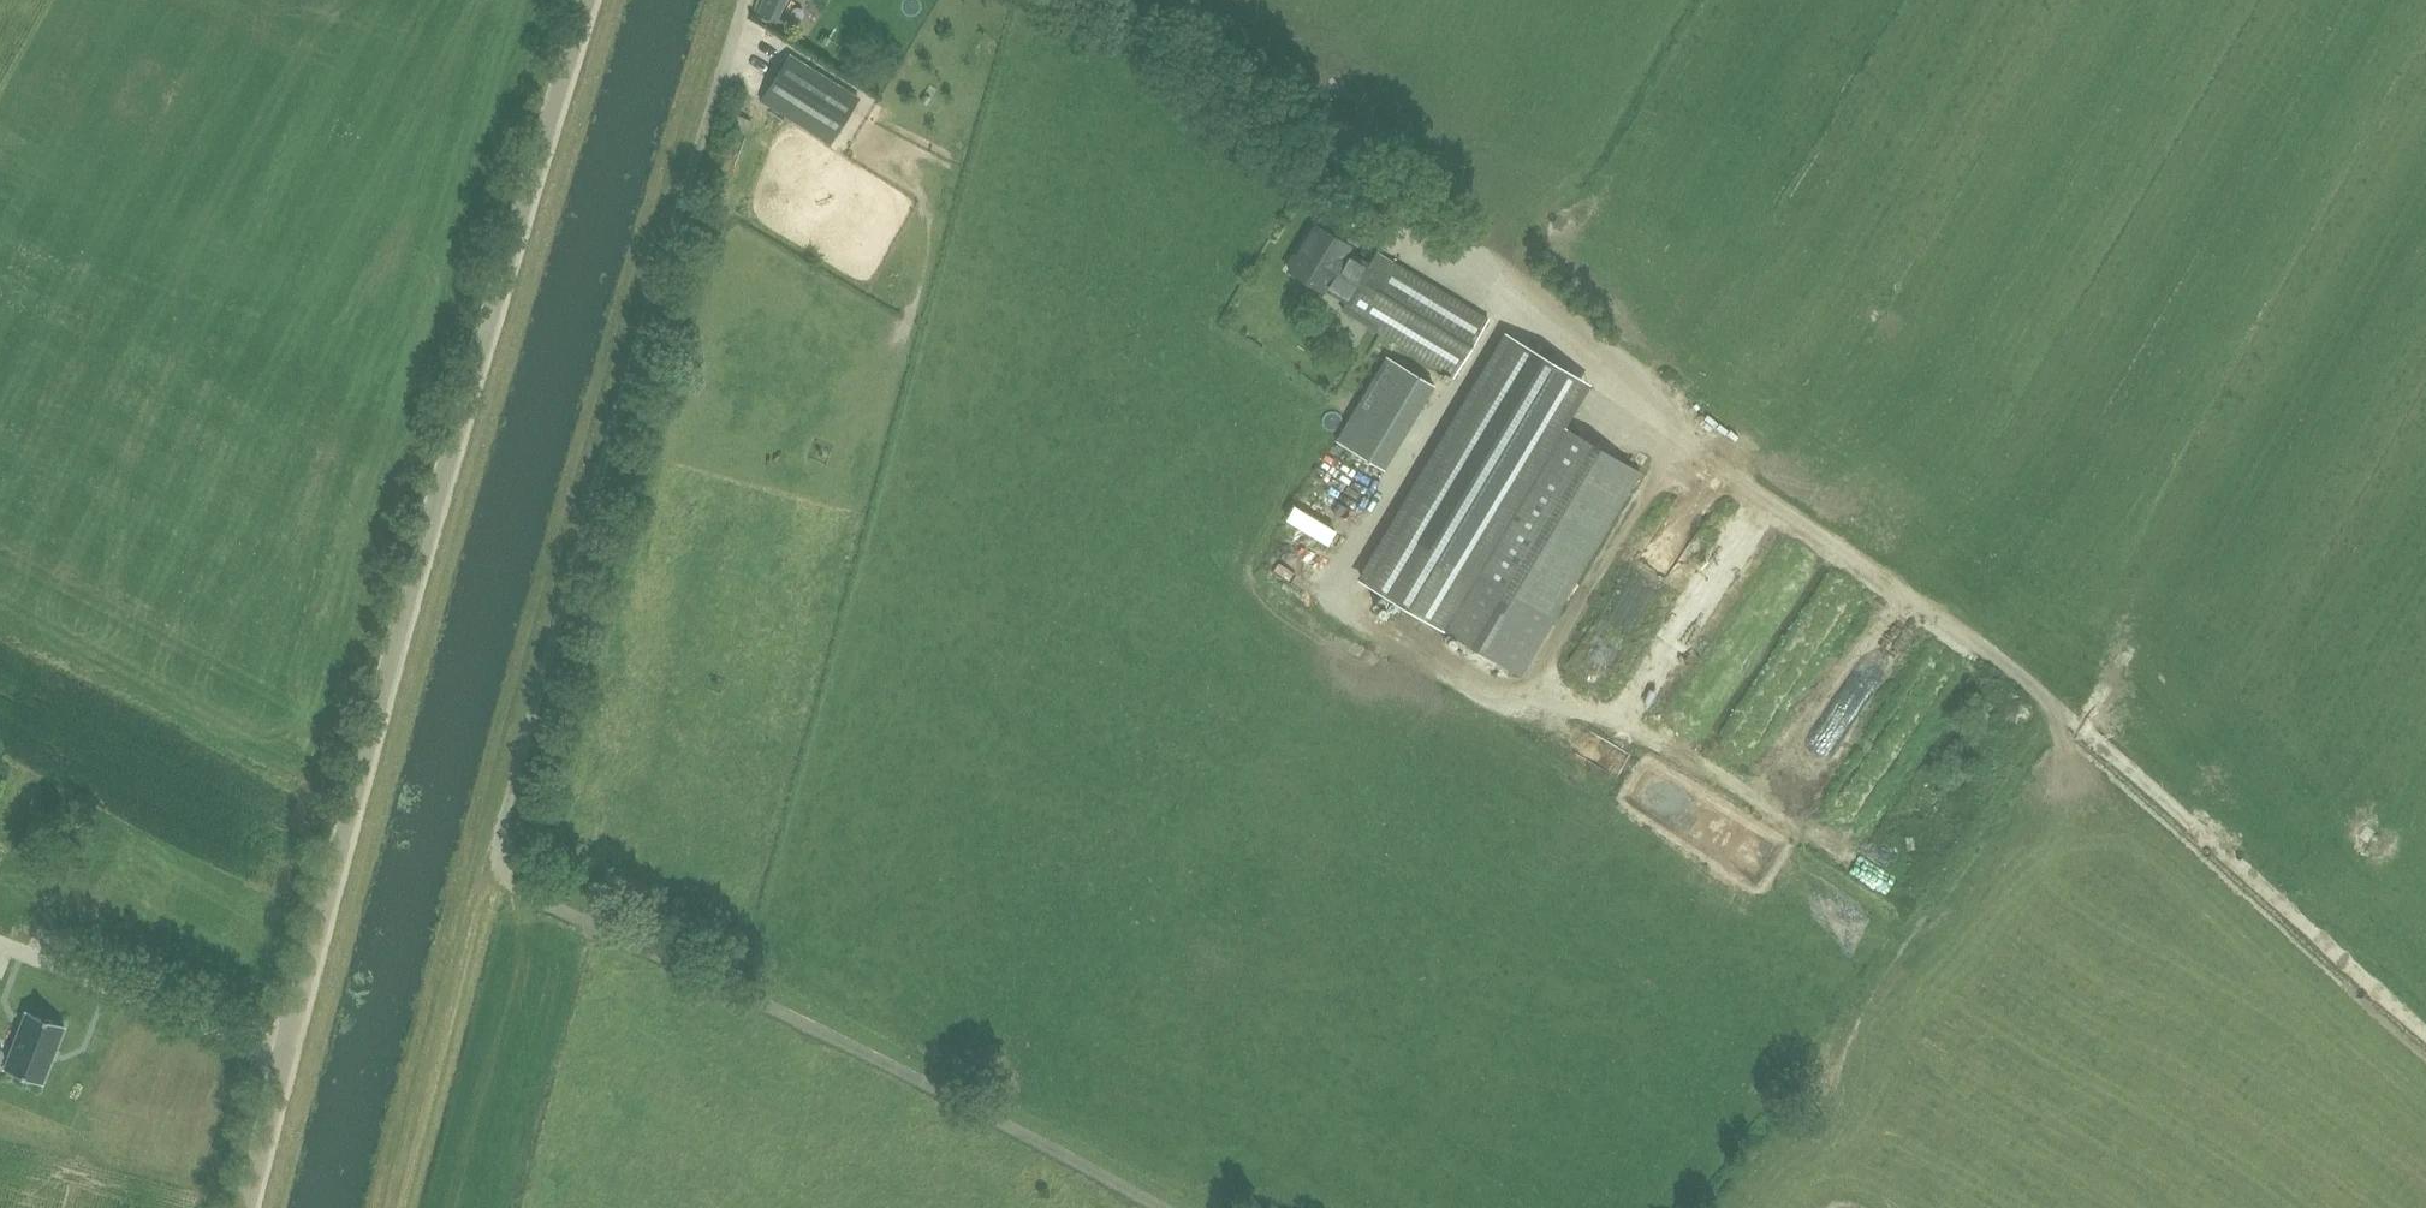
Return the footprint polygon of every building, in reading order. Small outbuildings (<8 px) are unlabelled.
[(756,13),(777,22),(787,0),(762,0),(756,13)] [(763,96),(833,140),(858,99),(857,98),(855,102),(813,76),(816,72),(789,55),(763,96)] [(1349,246),(1314,226),(1288,269),(1323,290),(1330,278),(1353,291),(1342,310),(1453,376),(1487,318),(1376,252),(1364,272),(1342,259),(1349,246)] [(1518,674),(1639,472),(1549,418),(1547,422),(1538,416),(1566,370),(1508,335),(1358,579),(1518,674)] [(1396,353),(1346,435),(1394,464),(1443,382),(1396,353)] [(1336,464),(1322,478),(1336,492),(1350,478),(1336,464)] [(1609,634),(1634,647),(1643,631),(1617,618),(1609,634)] [(4,1069),(41,1082),(64,1023),(27,1010),(4,1069)]
